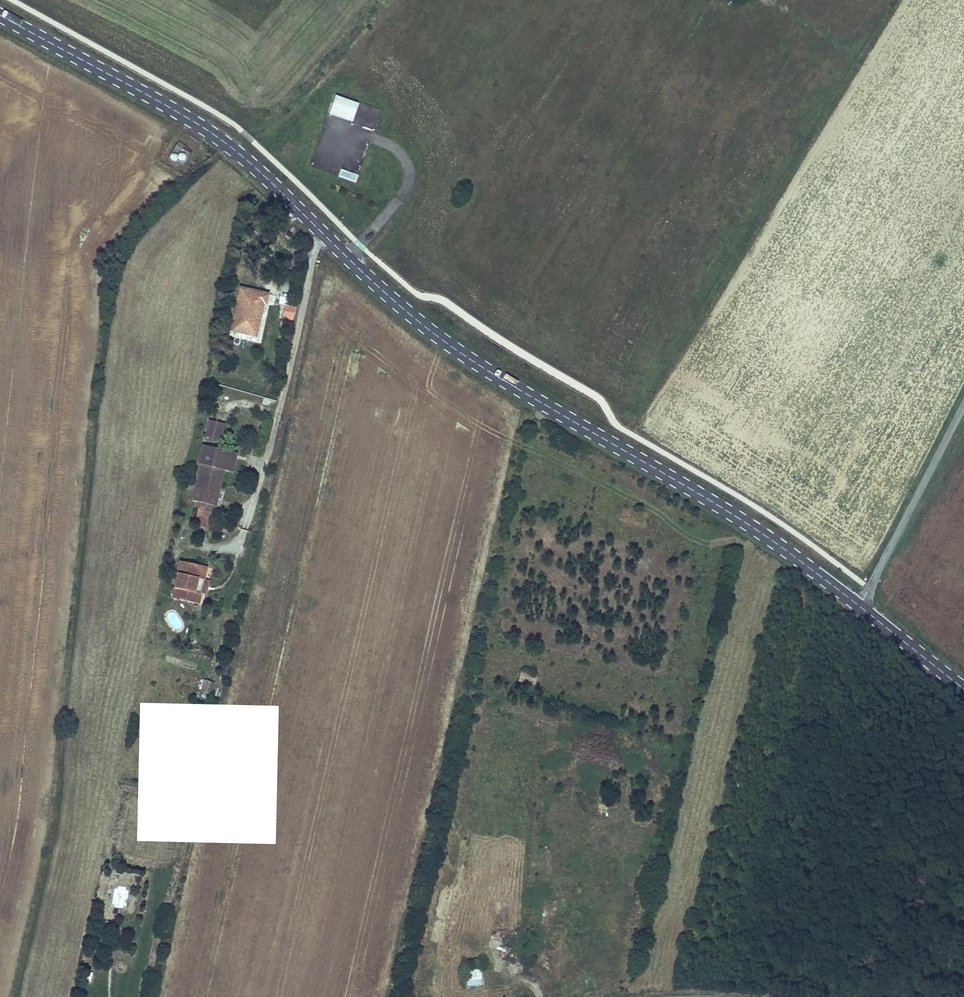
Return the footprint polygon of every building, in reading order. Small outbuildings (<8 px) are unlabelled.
[(335,96),(329,114),(353,122),(359,103),(335,96)] [(190,154),(176,146),(169,159),(176,163),(177,161),(183,165),(190,154)] [(341,170),(339,177),(355,182),(357,176),(341,170)] [(267,294),(241,288),(231,330),(242,333),(243,330),(256,333),(263,303),(265,303),(267,294)] [(225,425),(209,421),(204,439),(221,443),(225,425)] [(234,459),(215,454),(216,449),(203,446),(198,463),(201,464),(196,483),(219,488),(223,469),(231,471),(234,459)] [(236,454),(216,449),(215,454),(234,459),(236,454)] [(219,488),(196,483),(192,500),(200,502),(214,506),(219,488)] [(214,506),(200,502),(198,510),(213,513),(214,506)] [(213,513),(198,510),(194,525),(209,528),(213,513)] [(206,567),(180,561),(172,598),(198,604),(200,593),(194,592),(197,579),(203,580),(206,567)] [(208,581),(203,580),(197,579),(194,592),(200,593),(205,594),(208,581)] [(536,676),(522,672),(520,680),(534,684),(536,676)] [(214,683),(204,680),(201,692),(211,694),(214,683)] [(124,907),(125,889),(116,888),(115,907),(124,907)] [(467,969),(468,985),(482,985),(481,968),(467,969)]
